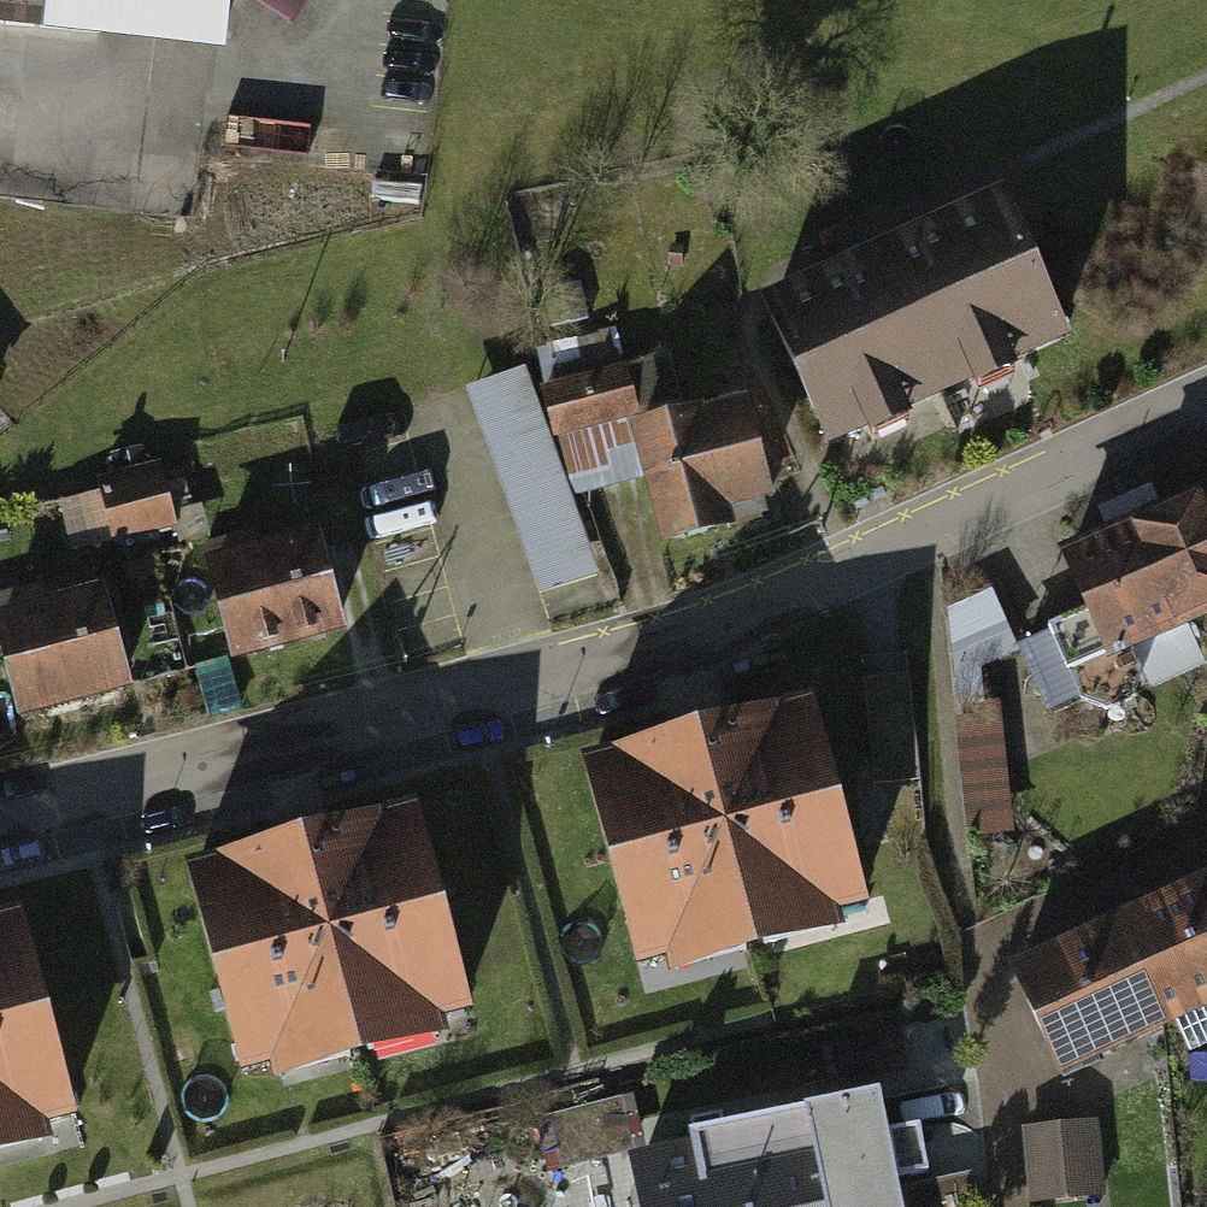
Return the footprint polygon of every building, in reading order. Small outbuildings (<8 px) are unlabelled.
[(229,52),(235,0),(0,0),(0,27),(229,52)] [(1014,189),(762,297),(826,444),(1077,337),(1014,189)] [(625,367),(545,389),(559,439),(638,417),(625,367)] [(528,375),(472,396),(549,599),(605,578),(528,375)] [(703,405),(631,425),(667,550),(683,545),(787,516),(754,403),(707,416),(703,405)] [(97,481),(114,547),(182,530),(166,464),(97,481)] [(1164,510),(1206,611),(1206,492),(1164,510)] [(1064,553),(1115,669),(1206,630),(1206,611),(1164,510),(1064,553)] [(324,538),(212,558),(231,666),(343,646),(324,538)] [(0,607),(0,636),(18,719),(133,695),(110,584),(0,607)] [(973,678),(1023,657),(1004,611),(954,632),(973,678)] [(217,662),(190,670),(209,733),(236,725),(217,662)] [(891,684),(868,685),(876,854),(925,852),(917,683),(891,684)] [(820,698),(588,762),(645,968),(671,961),(676,977),(857,928),(853,911),(877,905),(820,698)] [(957,725),(961,802),(1007,799),(1002,722),(957,725)] [(424,806),(190,866),(244,1074),(278,1065),(281,1080),(367,1058),(457,1035),(453,1020),(478,1014),(424,806)] [(1116,922),(1168,1038),(1180,1033),(1193,1061),(1206,1055),(1206,881),(1116,922)] [(86,1129),(30,916),(0,924),(0,1151),(86,1129)] [(1062,1085),(1168,1038),(1116,922),(1011,968),(1062,1085)] [(819,1111),(838,1206),(980,1206),(975,1181),(899,1196),(880,1098),(819,1111)] [(819,1111),(635,1148),(640,1173),(569,1187),(573,1206),(838,1206),(819,1111)] [(1024,1133),(1032,1206),(1106,1206),(1109,1206),(1100,1125),(1024,1133)]
